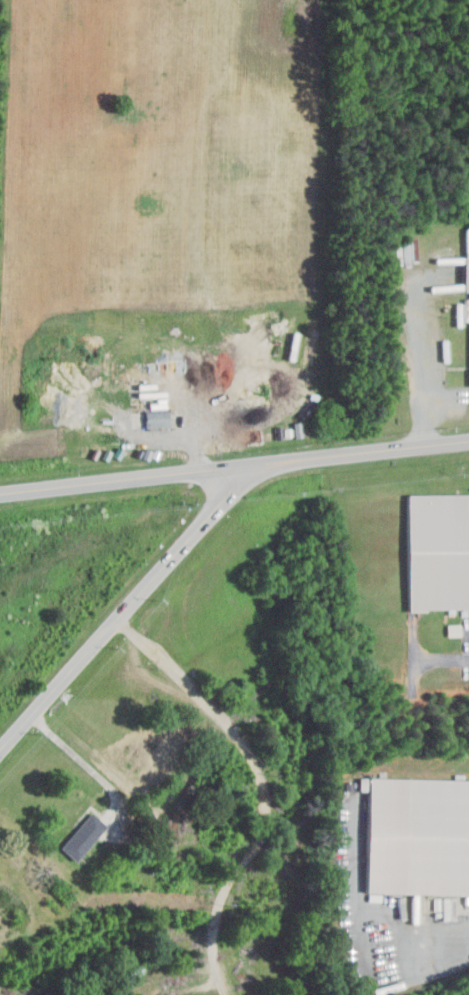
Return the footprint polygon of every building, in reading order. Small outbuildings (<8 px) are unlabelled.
[(168,410),(170,425),(146,427),(145,412),(168,410)] [(406,609),(468,609),(468,493),(405,494),(406,609)] [(447,636),(461,636),(460,624),(447,624),(447,636)] [(369,777),(468,780),(468,896),(365,892),(369,777)] [(90,813),(106,827),(75,863),(59,849),(90,813)]
